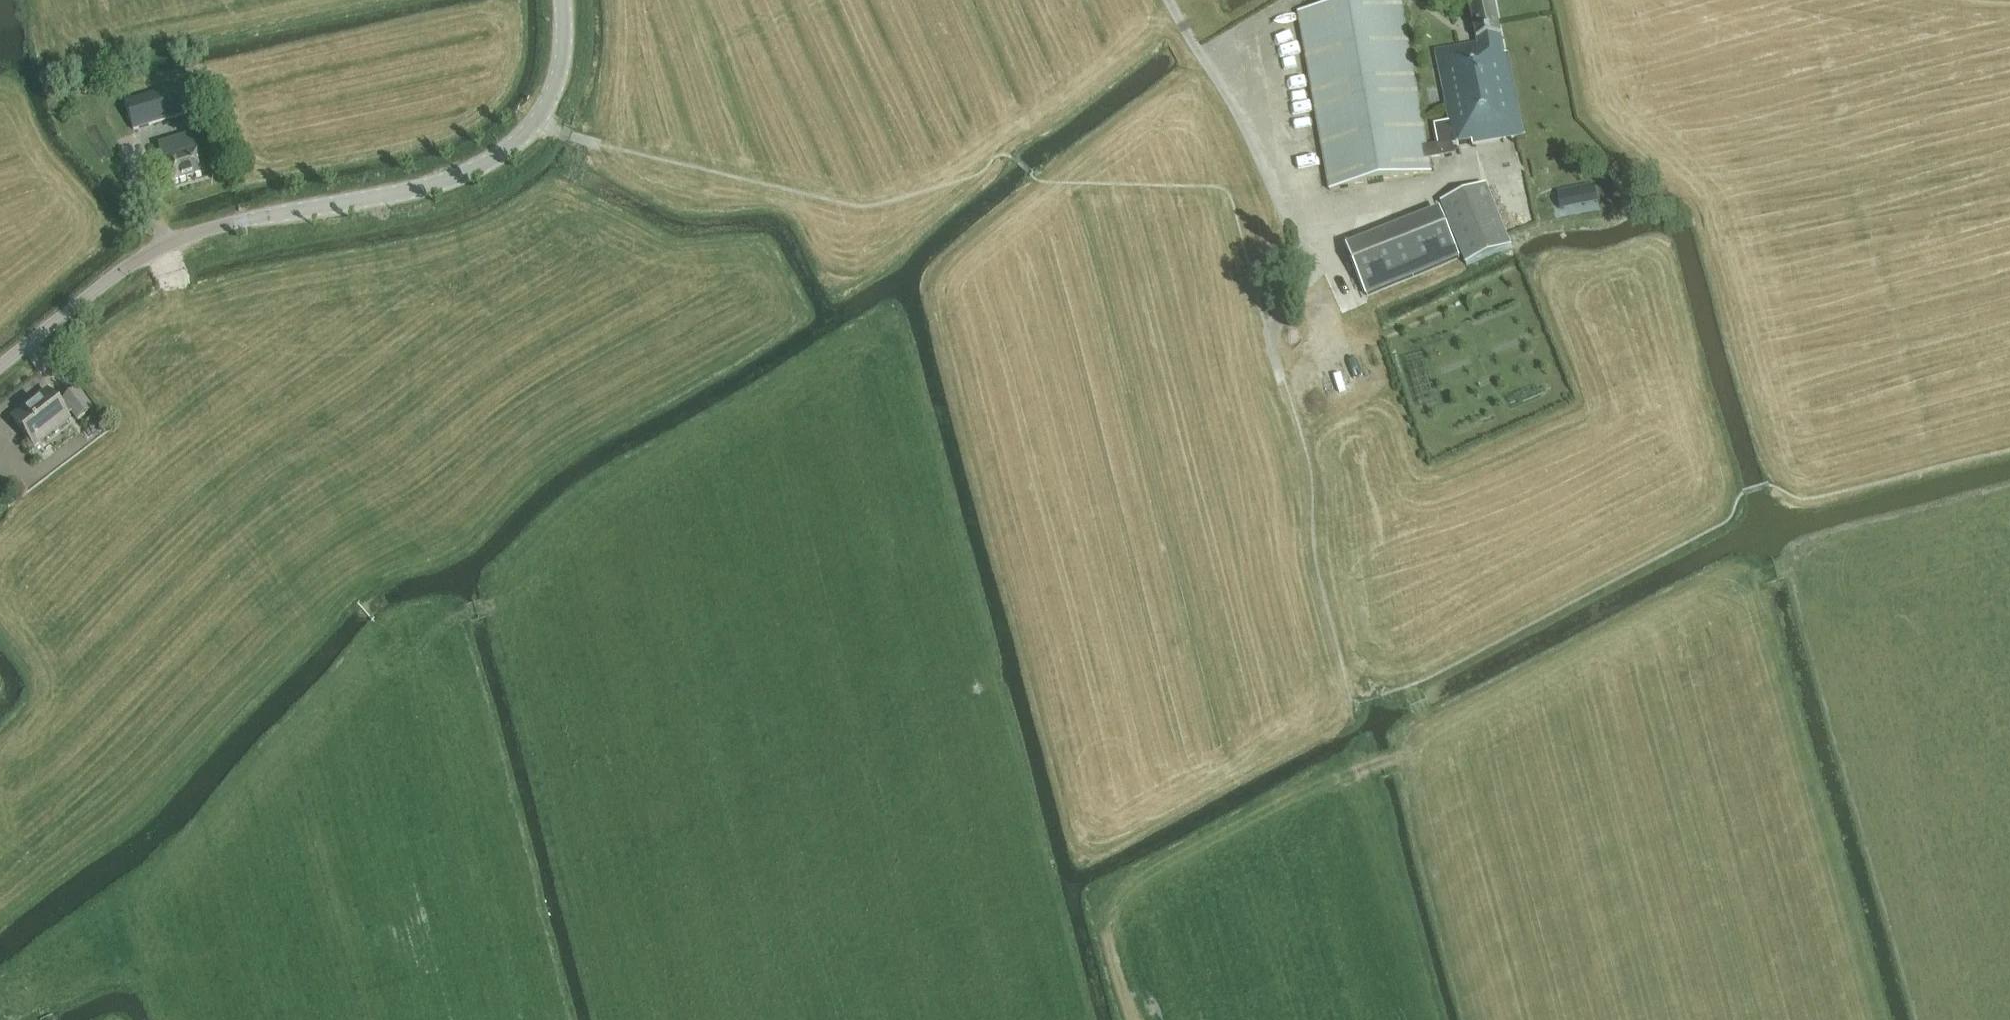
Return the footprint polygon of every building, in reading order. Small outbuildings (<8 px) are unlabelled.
[(1524,138),(1509,55),(1505,56),(1494,1),(1470,6),(1478,45),(1435,53),(1449,124),(1434,126),(1437,146),(1426,147),(1400,0),(1375,0),(1298,13),(1329,191),(1430,173),(1428,160),(1454,156),(1453,146),(1471,143),(1472,146),(1524,138)] [(187,113),(186,109),(179,86),(178,85),(124,101),(133,130),(187,113)] [(169,184),(204,173),(197,150),(192,135),(158,145),(169,184)] [(1466,266),(1510,248),(1485,186),(1441,204),(1466,266)] [(1581,189),(1585,209),(1599,207),(1595,186),(1581,189)] [(78,420),(90,410),(75,391),(62,401),(65,404),(60,407),(48,392),(12,419),(33,446),(68,419),(66,416),(71,412),(78,420)]
